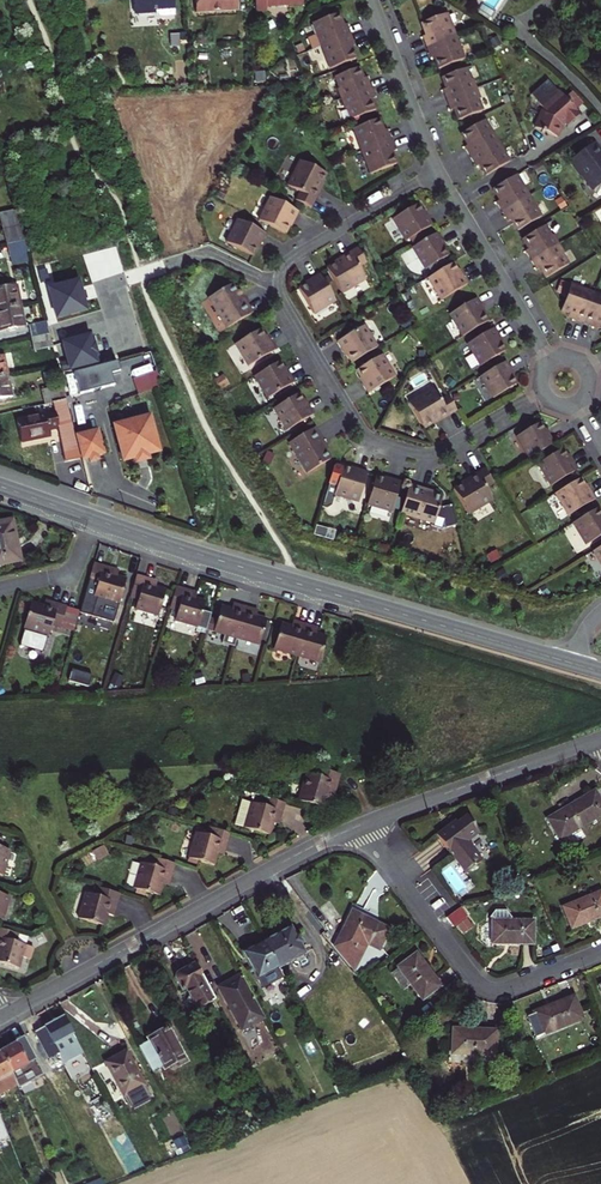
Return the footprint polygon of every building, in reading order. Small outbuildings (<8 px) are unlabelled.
[(174,0),(133,0),(134,12),(137,14),(156,13),(159,16),(175,15),(174,0)] [(196,13),(238,11),(237,0),(195,0),(196,13)] [(256,12),(266,11),(266,7),(302,4),(302,0),(255,0),(256,12)] [(341,19),(339,14),(313,24),(321,46),(351,35),(346,24),(343,26),(341,19)] [(426,48),(455,37),(447,14),(421,24),(424,32),(425,36),(422,37),(426,48)] [(351,35),(321,46),(330,69),(356,59),(354,54),(351,47),(355,46),(351,35)] [(179,36),(169,37),(170,50),(180,49),(179,36)] [(210,36),(197,37),(198,47),(211,47),(210,36)] [(438,69),(464,59),(455,37),(426,48),(430,59),(434,57),(436,63),(438,69)] [(362,74),(359,68),(335,77),(339,89),(337,89),(341,99),(371,88),(367,77),(363,79),(362,74)] [(446,100),(476,89),(473,79),(470,80),(466,68),(441,78),(444,84),(446,89),(442,90),(446,100)] [(265,73),(255,73),(256,84),(266,83),(265,73)] [(567,128),(581,115),(567,101),(559,93),(558,94),(548,81),(531,94),(543,110),(541,112),(538,118),(534,129),(545,134),(544,136),(545,136),(546,134),(551,136),(558,140),(562,131),(561,130),(565,125),(567,128)] [(371,88),(341,99),(345,109),(347,109),(351,120),(376,111),(373,104),(372,100),(375,98),(371,88)] [(458,121),(482,111),(478,100),(480,99),(476,89),(446,100),(450,111),(454,110),(456,115),(458,121)] [(362,152),(391,140),(387,130),(383,131),(382,127),(379,119),(353,129),(362,152)] [(470,157),(497,141),(484,120),(461,134),(464,140),(467,145),(464,147),(470,157)] [(391,140),(362,152),(370,175),(396,165),(393,157),(392,153),(395,151),(391,140)] [(486,176),(509,162),(497,141),(470,157),(476,167),(479,165),(482,171),(486,176)] [(594,143),(570,161),(583,178),(584,177),(594,190),(600,185),(600,152),(594,143)] [(299,192),(295,200),(311,208),(319,193),(320,190),(318,189),(326,174),(300,161),(288,186),(299,192)] [(545,171),(540,163),(532,168),(537,176),(545,171)] [(502,212),(529,196),(516,175),(493,189),(496,195),(499,200),(496,202),(502,212)] [(228,190),(222,187),(217,197),(223,200),(228,190)] [(518,231),(541,217),(529,196),(502,212),(508,222),(511,220),(513,224),(518,231)] [(559,212),(567,207),(561,197),(554,202),(559,212)] [(271,198),(259,221),(285,234),(291,221),(293,222),(295,219),(299,212),(271,198)] [(393,219),(406,241),(433,225),(427,215),(425,217),(422,212),(418,205),(393,219)] [(9,244),(28,239),(21,210),(2,215),(9,244)] [(266,234),(238,220),(226,243),(252,256),(257,246),(259,243),(261,244),(266,234)] [(531,261),(559,244),(553,235),(551,236),(545,226),(522,239),(525,243),(528,249),(525,251),(531,261)] [(412,248),(425,270),(448,256),(444,249),(441,243),(443,242),(437,233),(412,248)] [(33,260),(28,239),(9,244),(15,265),(33,260)] [(546,279),(568,265),(562,255),(564,253),(559,244),(531,261),(537,270),(540,269),(543,274),(546,279)] [(340,258),(341,260),(327,269),(341,294),(365,279),(359,268),(366,263),(357,248),(344,256),(340,258)] [(458,272),(453,264),(428,278),(441,300),(468,284),(462,274),(460,276),(458,272)] [(313,314),(335,301),(319,273),(309,279),(311,282),(308,284),(299,289),(313,314)] [(51,289),(59,318),(89,310),(86,300),(90,299),(89,294),(88,289),(83,291),(80,281),(51,289)] [(17,283),(0,287),(0,310),(22,306),(17,283)] [(209,298),(227,329),(253,313),(246,301),(243,297),(240,299),(232,285),(209,298)] [(583,324),(594,293),(570,285),(560,312),(568,315),(567,319),(570,320),(583,324)] [(594,293),(583,324),(596,329),(599,330),(600,327),(600,296),(594,293)] [(450,315),(463,337),(488,322),(483,314),(480,309),(482,308),(477,299),(450,315)] [(22,306),(0,310),(0,328),(0,330),(26,324),(22,306)] [(33,338),(53,334),(49,319),(30,323),(33,338)] [(364,326),(337,342),(342,352),(345,351),(347,354),(352,363),(377,348),(364,326)] [(467,344),(480,366),(505,351),(501,345),(498,339),(500,338),(494,328),(467,344)] [(261,329),(235,345),(248,366),(275,350),(271,343),(269,341),(268,341),(261,329)] [(73,369),(107,360),(103,347),(100,333),(66,342),(73,369)] [(55,343),(53,334),(33,338),(35,347),(55,343)] [(10,377),(5,354),(0,355),(0,380),(10,377)] [(367,394),(394,377),(381,356),(357,370),(362,379),(364,383),(362,384),(367,394)] [(280,361),(254,377),(268,399),(294,382),(288,373),(289,373),(287,371),(280,361)] [(505,362),(481,377),(493,398),(516,384),(511,376),(509,372),(511,371),(505,362)] [(229,385),(223,376),(214,381),(220,391),(229,385)] [(10,377),(0,380),(0,398),(14,394),(10,377)] [(153,391),(149,377),(134,381),(138,395),(153,391)] [(51,400),(70,396),(70,395),(67,385),(66,383),(48,387),(51,400)] [(74,383),(67,385),(70,395),(77,392),(74,383)] [(457,411),(448,396),(440,400),(433,389),(409,404),(424,428),(434,422),(438,420),(439,422),(457,411)] [(287,431),(314,415),(309,407),(308,405),(306,406),(299,394),(274,409),(287,431)] [(62,425),(58,409),(20,417),(22,429),(24,439),(54,433),(53,427),(62,425)] [(131,426),(119,429),(129,463),(140,460),(141,465),(148,463),(153,461),(152,457),(163,454),(154,419),(145,422),(144,419),(142,418),(131,421),(130,423),(131,426)] [(530,458),(554,444),(549,435),(547,436),(544,431),(539,423),(517,437),(530,458)] [(315,428),(287,444),(306,476),(331,461),(327,455),(330,453),(327,448),(325,444),(315,428)] [(102,434),(82,439),(88,462),(95,460),(96,465),(100,464),(103,463),(102,459),(108,457),(102,434)] [(539,463),(552,485),(579,469),(573,460),(571,461),(568,456),(563,449),(539,463)] [(274,456),(267,453),(262,463),(270,466),(274,456)] [(334,497),(358,505),(368,472),(359,470),(357,469),(356,471),(342,467),(340,474),(334,473),(330,487),(336,489),(334,497)] [(453,490),(470,517),(494,502),(485,489),(493,484),(484,469),(467,479),(465,480),(460,483),(462,485),(453,490)] [(375,477),(367,507),(391,514),(401,482),(390,479),(389,481),(383,479),(375,477)] [(569,515),(596,499),(590,489),(588,490),(586,486),(581,478),(556,493),(569,515)] [(409,484),(400,516),(434,526),(433,528),(442,531),(457,526),(451,506),(442,508),(439,507),(442,498),(434,495),(426,493),(427,490),(409,484)] [(600,529),(600,511),(599,508),(574,523),(584,540),(600,529)] [(0,524),(0,567),(4,567),(5,564),(20,561),(12,522),(0,524)] [(584,540),(587,545),(600,536),(600,529),(584,540)] [(501,559),(496,551),(487,556),(492,564),(501,559)] [(468,568),(466,560),(459,562),(461,570),(468,568)] [(126,580),(114,576),(109,575),(111,569),(93,564),(87,586),(96,589),(94,598),(119,605),(126,580)] [(509,580),(503,569),(495,574),(501,584),(509,580)] [(153,581),(136,576),(130,598),(139,601),(136,610),(159,616),(166,591),(156,588),(151,587),(153,581)] [(205,602),(195,599),(191,598),(192,592),(176,587),(170,609),(178,611),(176,622),(198,628),(198,629),(206,632),(207,630),(210,619),(211,614),(203,612),(205,602)] [(67,607),(50,602),(48,609),(44,608),(32,604),(24,629),(50,636),(52,627),(61,629),(67,607)] [(218,621),(210,619),(207,630),(224,635),(222,643),(235,647),(237,639),(246,608),(237,605),(236,611),(232,610),(222,607),(218,621)] [(254,610),(246,608),(237,639),(259,645),(266,620),(257,617),(252,616),(254,610)] [(274,650),(297,656),(306,625),(298,623),(296,629),(292,628),(281,625),(274,650)] [(327,638),(317,635),(312,633),(314,627),(306,625),(297,656),(320,663),(327,638)] [(307,774),(299,801),(324,808),(327,799),(328,795),(334,796),(341,775),(319,768),(316,776),(307,774)] [(600,815),(600,803),(594,791),(566,808),(567,809),(547,821),(559,841),(600,815)] [(253,803),(245,829),(270,836),(274,824),(275,819),(281,821),(286,804),(255,795),(253,803)] [(236,826),(245,829),(253,803),(244,800),(236,826)] [(449,821),(434,832),(463,872),(479,859),(464,839),(477,830),(465,813),(451,824),(449,821)] [(214,866),(218,855),(219,850),(225,852),(230,834),(208,827),(205,836),(196,834),(189,858),(214,866)] [(182,856),(188,857),(193,833),(187,832),(182,856)] [(3,877),(10,851),(1,849),(3,840),(0,840),(0,876),(3,877)] [(176,864),(159,859),(157,863),(151,860),(149,866),(142,863),(134,888),(159,896),(163,884),(165,879),(171,881),(176,864)] [(119,894),(97,888),(95,897),(85,894),(78,919),(103,926),(107,914),(108,910),(114,911),(119,894)] [(563,906),(571,926),(586,920),(587,922),(600,916),(600,892),(600,891),(563,906)] [(3,920),(9,897),(0,894),(0,919),(3,920)] [(494,918),(508,918),(508,910),(493,910),(494,918)] [(452,917),(461,933),(472,927),(463,911),(452,917)] [(373,922),(351,912),(334,948),(353,970),(366,944),(378,950),(387,932),(372,924),(373,922)] [(533,921),(491,920),(491,942),(509,942),(509,944),(533,944),(533,921)] [(0,928),(0,963),(18,969),(22,956),(30,959),(33,948),(25,945),(28,936),(0,928)] [(290,928),(265,942),(279,967),(304,953),(299,944),(303,942),(298,934),(295,936),(290,928)] [(279,967),(265,942),(244,953),(260,984),(282,972),(279,967)] [(424,969),(414,956),(397,969),(398,969),(391,974),(404,991),(411,986),(422,1001),(440,987),(426,968),(424,969)] [(215,1001),(194,963),(177,973),(176,974),(175,975),(175,977),(175,979),(182,992),(186,990),(197,1010),(215,1001)] [(265,1017),(241,973),(218,986),(242,1029),(265,1017)] [(535,1014),(543,1035),(583,1019),(573,997),(550,1006),(550,1008),(535,1014)] [(414,1012),(396,1027),(401,1033),(419,1018),(414,1012)] [(82,1053),(63,1017),(34,1033),(48,1059),(58,1054),(63,1063),(82,1053)] [(149,1041),(139,1047),(153,1073),(164,1067),(165,1068),(183,1058),(167,1030),(149,1040),(149,1041)] [(470,1032),(453,1031),(452,1054),(494,1056),(495,1031),(470,1030),(470,1032)] [(9,1047),(1,1052),(12,1074),(17,1086),(19,1089),(44,1075),(23,1038),(8,1046),(9,1047)] [(1,1052),(0,1052),(0,1095),(17,1086),(12,1074),(1,1052)] [(105,1064),(130,1109),(132,1108),(150,1099),(152,1098),(126,1052),(105,1064)] [(150,1099),(132,1108),(134,1111),(151,1101),(150,1099)]
